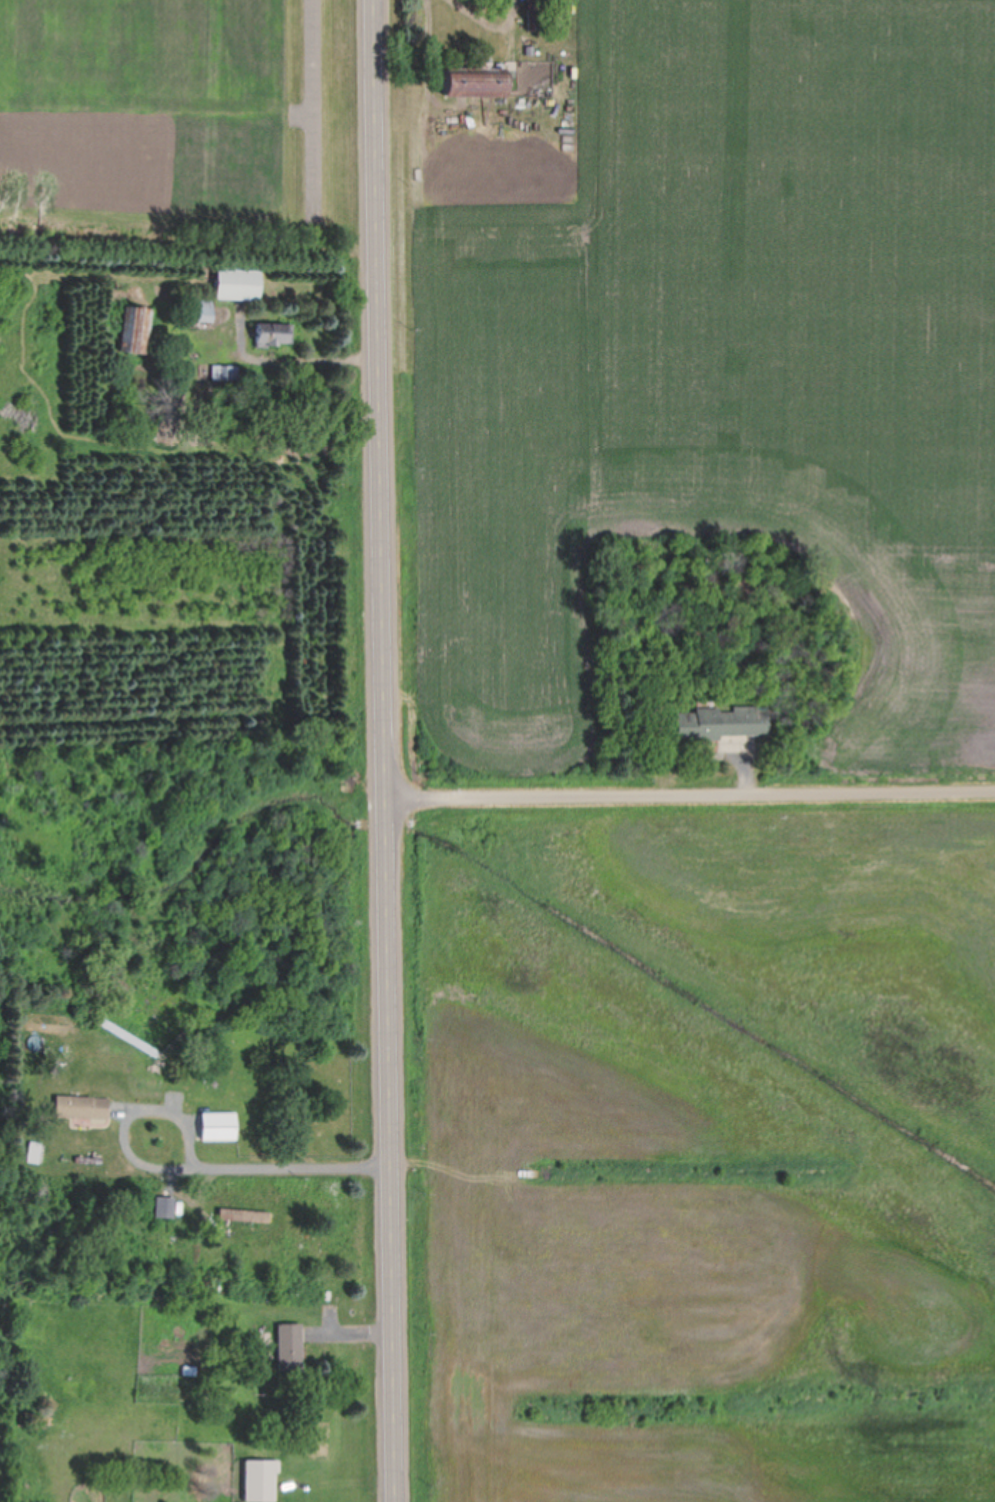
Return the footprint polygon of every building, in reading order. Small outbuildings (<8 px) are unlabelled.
[(505,73),(445,73),(445,97),(505,97),(505,73)] [(259,269),(215,268),(215,299),(258,299),(259,269)] [(211,321),(211,299),(183,299),(183,320),(211,321)] [(143,354),(149,308),(124,305),(118,351),(143,354)] [(287,346),(287,323),(254,323),(254,346),(287,346)] [(236,378),(236,365),(212,365),(212,378),(236,378)] [(768,708),(675,708),(676,738),(768,737),(768,708)] [(53,1117),(74,1117),(73,1119),(108,1120),(108,1097),(54,1095),(53,1117)] [(201,1140),(235,1140),(235,1111),(201,1111),(201,1140)] [(302,1323),(277,1323),(277,1371),(302,1371),(302,1323)]
